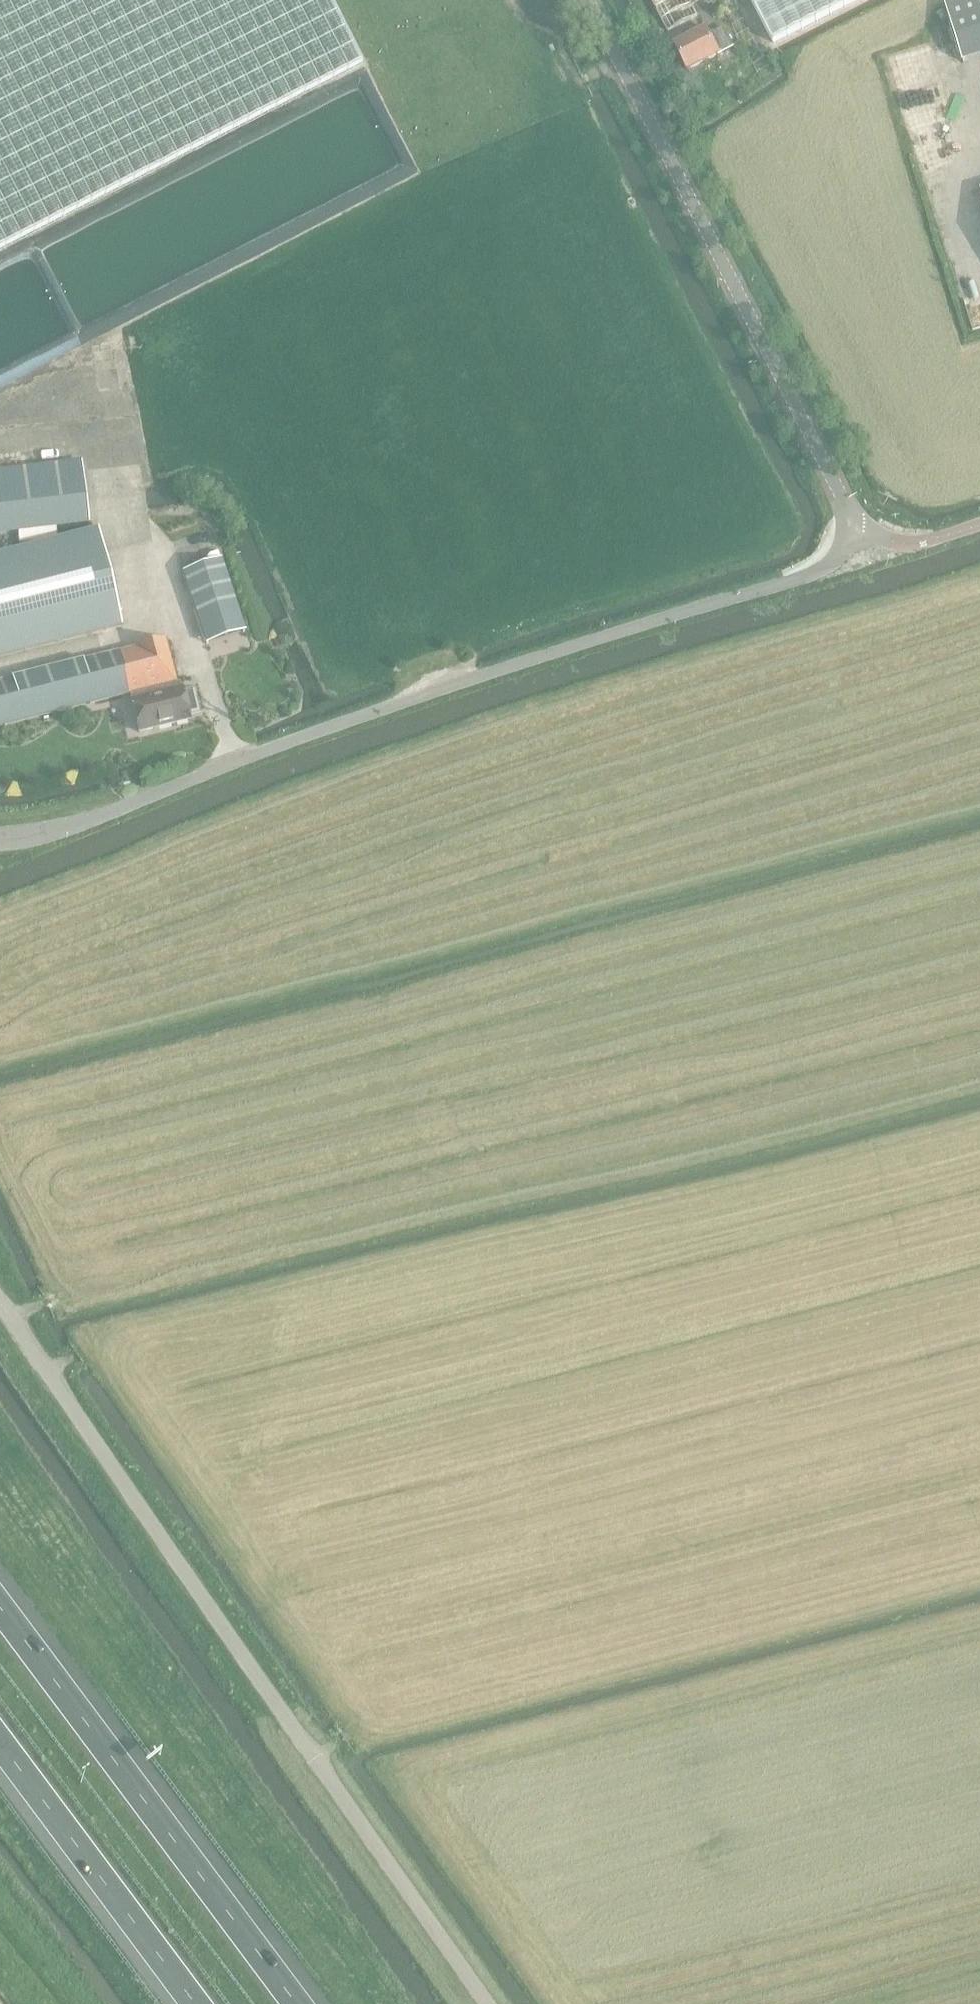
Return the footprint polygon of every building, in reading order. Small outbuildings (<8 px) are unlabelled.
[(362,61),(330,0),(0,0),(0,247),(362,61)] [(667,30),(697,14),(692,5),(701,0),(652,0),(667,30)] [(762,79),(771,73),(733,0),(719,0),(762,79)] [(772,42),(854,0),(750,0),(772,42)] [(945,6),(964,66),(979,61),(979,0),(965,0),(945,6)] [(715,53),(735,43),(725,25),(707,35),(704,29),(676,44),(688,69),(716,55),(715,53)] [(0,472),(0,532),(17,530),(19,544),(58,539),(56,526),(89,522),(82,463),(0,472)] [(119,624),(96,530),(0,555),(0,655),(119,624)] [(242,624),(221,560),(182,573),(183,575),(184,574),(188,588),(187,588),(188,590),(189,589),(193,603),(192,603),(204,637),(206,645),(245,632),(242,624)] [(128,693),(138,732),(188,721),(187,717),(199,714),(193,690),(181,692),(181,689),(176,690),(166,645),(162,641),(0,680),(0,726),(128,693)]
